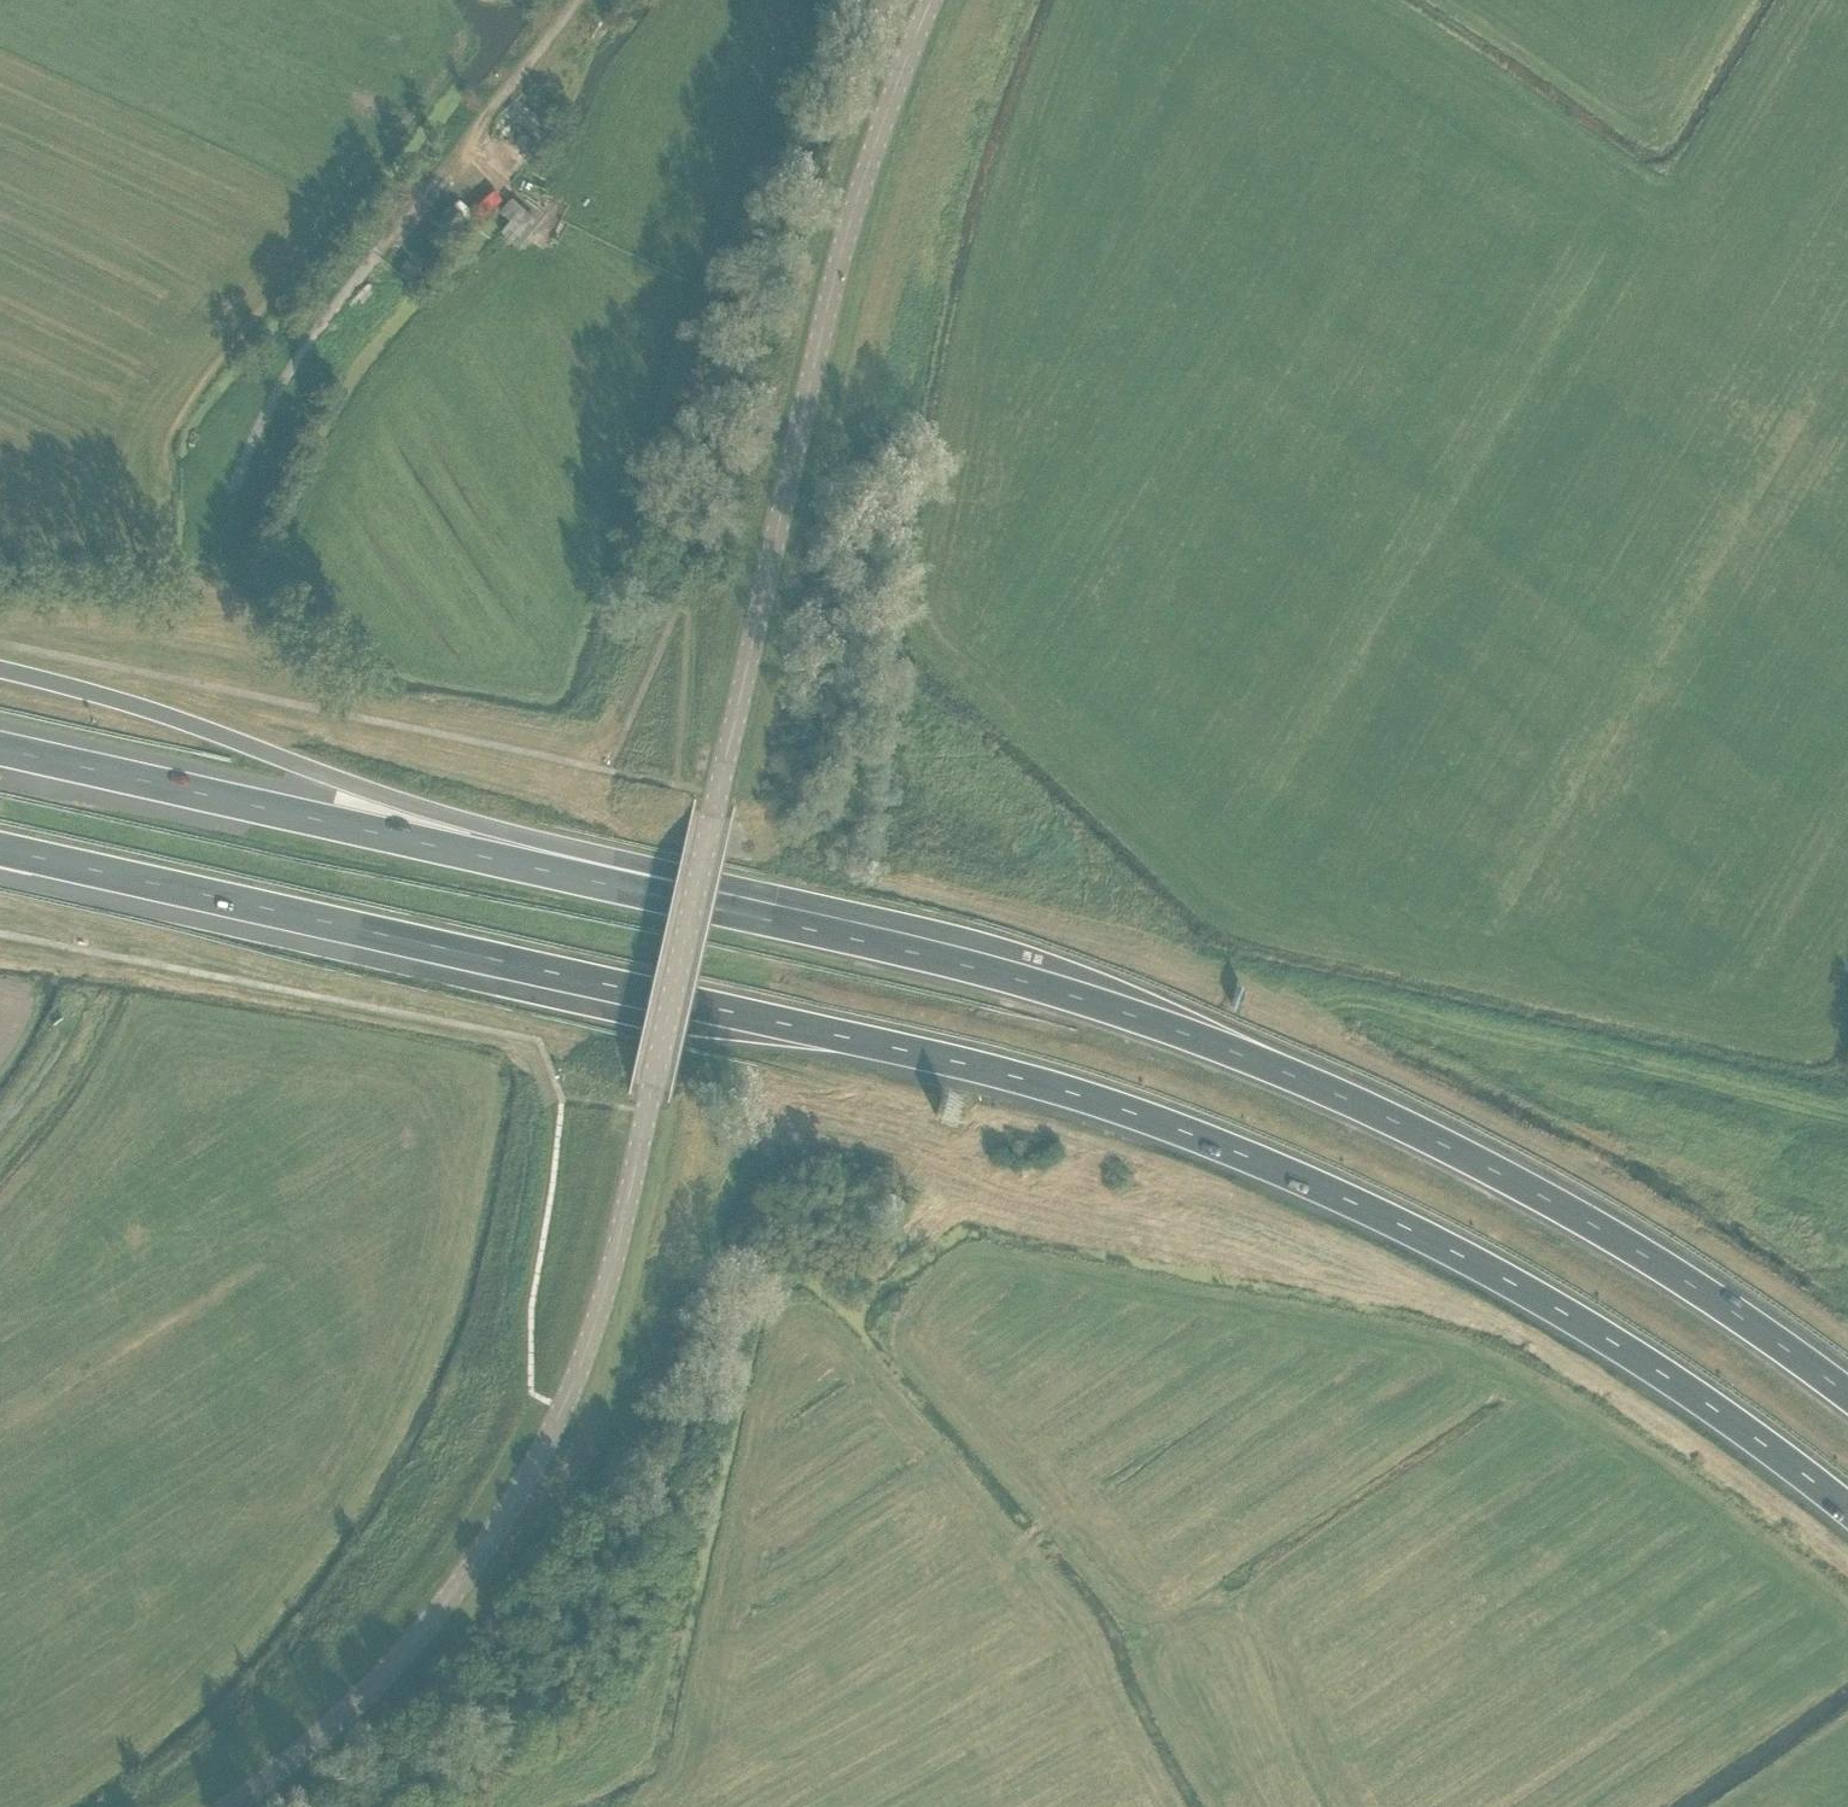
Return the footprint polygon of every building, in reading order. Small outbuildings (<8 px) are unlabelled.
[(519,243),(540,220),(514,196),(493,218),(519,243)]
